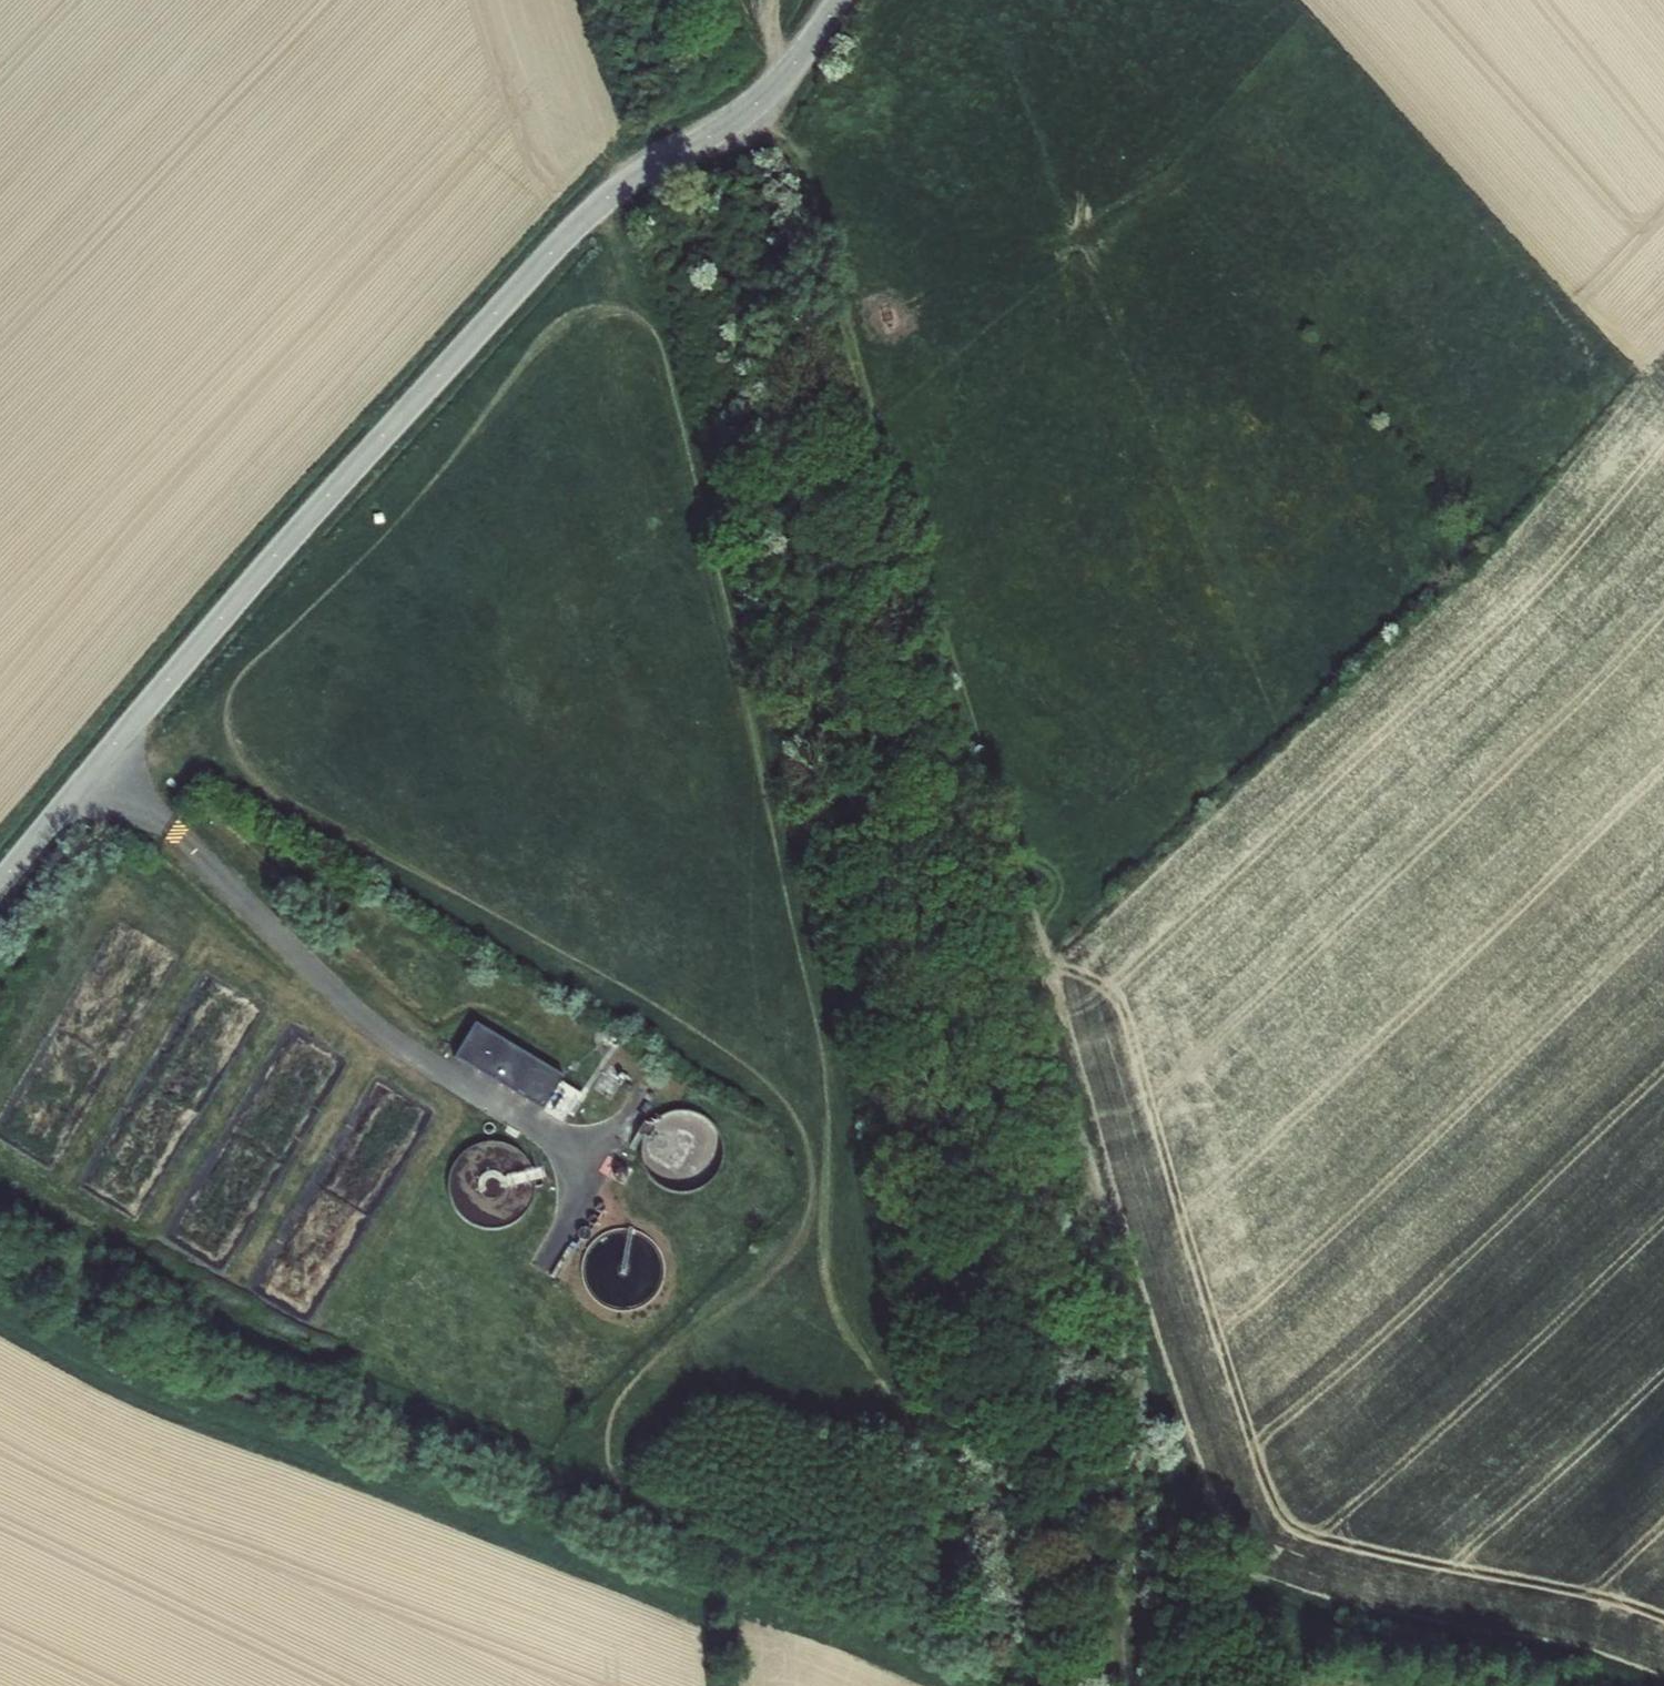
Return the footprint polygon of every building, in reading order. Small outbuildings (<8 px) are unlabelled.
[(564,1079),(477,1026),(457,1058),(544,1111),(564,1079)]
